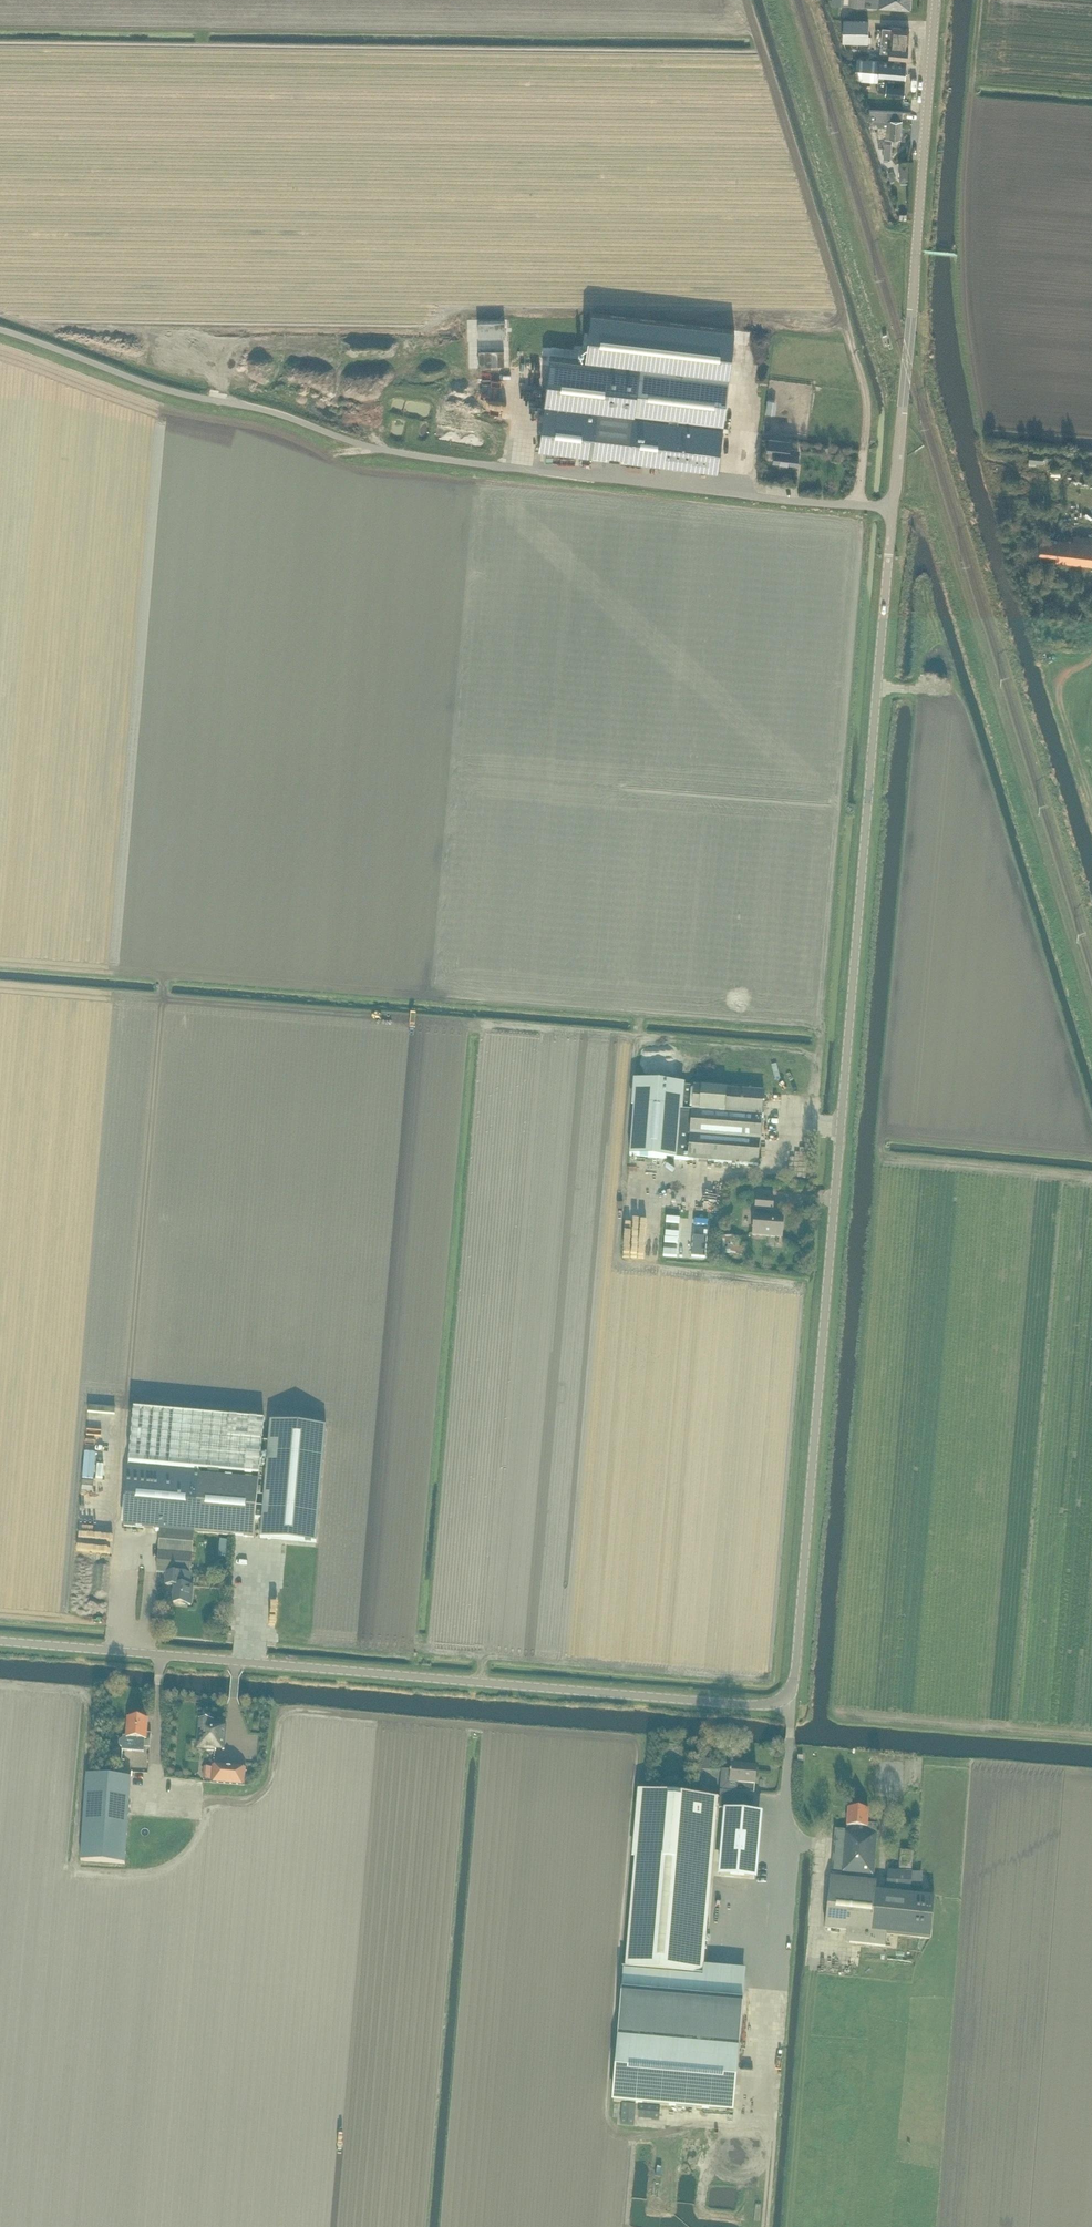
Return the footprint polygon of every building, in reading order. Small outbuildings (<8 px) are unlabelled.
[(910,0),(879,0),(879,6),(910,8),(910,0)] [(868,20),(843,20),(843,41),(868,41),(868,20)] [(883,26),(881,51),(889,51),(889,57),(906,59),(907,46),(908,46),(909,29),(883,26)] [(877,80),(879,59),(857,57),(855,78),(877,80)] [(903,94),(906,61),(879,59),(877,80),(876,92),(903,94)] [(901,138),(902,110),(872,108),(869,108),(868,118),(870,118),(870,126),(877,126),(877,136),(880,136),(880,140),(879,140),(879,143),(884,143),(884,157),(890,157),(891,138),(901,138)] [(591,311),(586,359),(550,355),(545,401),(556,403),(556,406),(545,404),(539,448),(592,455),(604,456),(610,457),(610,456),(620,457),(619,458),(718,470),(723,426),(680,421),(680,418),(724,423),(729,377),(685,372),(686,370),(729,375),(735,329),(591,311)] [(784,447),(785,439),(769,437),(767,449),(775,450),(774,460),(797,463),(799,448),(784,447)] [(1064,538),(1058,538),(1058,540),(1040,538),(1039,551),(1056,553),(1056,560),(1091,564),(1091,542),(1064,538)] [(764,1093),(694,1088),(636,1083),(630,1157),(688,1161),(758,1167),(764,1093)] [(773,1211),(774,1201),(756,1200),(755,1217),(753,1236),(781,1238),(782,1219),(765,1218),(765,1211),(773,1211)] [(743,1255),(743,1238),(717,1237),(716,1254),(743,1255)] [(130,1464),(190,1469),(209,1471),(208,1476),(219,1477),(220,1472),(259,1475),(261,1455),(262,1443),(264,1421),(134,1410),(130,1464)] [(257,1508),(256,1520),(262,1520),(261,1539),(317,1544),(327,1427),(271,1422),(269,1443),(262,1443),(261,1455),(268,1455),(263,1508),(257,1508)] [(99,1476),(100,1449),(89,1448),(87,1476),(99,1476)] [(208,1476),(200,1476),(129,1469),(124,1527),(161,1530),(157,1573),(167,1574),(166,1586),(175,1586),(174,1605),(191,1606),(193,1587),(190,1587),(191,1576),(195,1533),(254,1538),(256,1520),(257,1508),(259,1481),(219,1477),(208,1476)] [(102,1494),(102,1481),(91,1481),(91,1494),(102,1494)] [(146,1734),(147,1720),(129,1718),(128,1739),(135,1739),(135,1747),(145,1748),(145,1744),(150,1745),(150,1749),(151,1734),(146,1734)] [(214,1720),(198,1720),(196,1751),(216,1753),(216,1750),(225,1751),(227,1725),(214,1724),(214,1720)] [(704,1764),(712,1764),(713,1754),(705,1754),(704,1764)] [(741,1768),(741,1767),(732,1766),(731,1772),(722,1772),(720,1809),(727,1810),(752,1812),(754,1794),(752,1794),(752,1785),(755,1786),(757,1768),(756,1768),(756,1769),(743,1768),(741,1768)] [(204,1767),(203,1781),(211,1782),(212,1769),(212,1768),(204,1767)] [(246,1770),(212,1769),(211,1782),(211,1784),(244,1787),(246,1770)] [(126,1865),(132,1779),(88,1776),(81,1862),(126,1865)] [(686,1796),(643,1792),(641,1792),(626,1969),(626,1970),(695,1975),(710,1798),(686,1796)] [(867,1824),(868,1810),(848,1809),(847,1831),(835,1830),(833,1874),(874,1876),(877,1825),(867,1824)] [(752,1812),(727,1810),(727,1811),(721,1877),(754,1880),(760,1814),(752,1813),(752,1812)] [(138,1820),(138,1838),(150,1838),(150,1821),(138,1820)] [(888,1871),(887,1878),(886,1891),(911,1893),(911,1886),(920,1887),(921,1873),(888,1871)] [(934,1896),(875,1891),(829,1887),(825,1929),(851,1932),(850,1945),(886,1948),(887,1934),(930,1938),(934,1896)] [(924,1952),(924,1938),(901,1937),(900,1951),(924,1952)] [(734,2112),(743,2006),(745,1980),(703,1976),(695,1975),(626,1970),(626,1969),(623,1968),(623,1969),(624,1969),(612,2102),(734,2112)]
